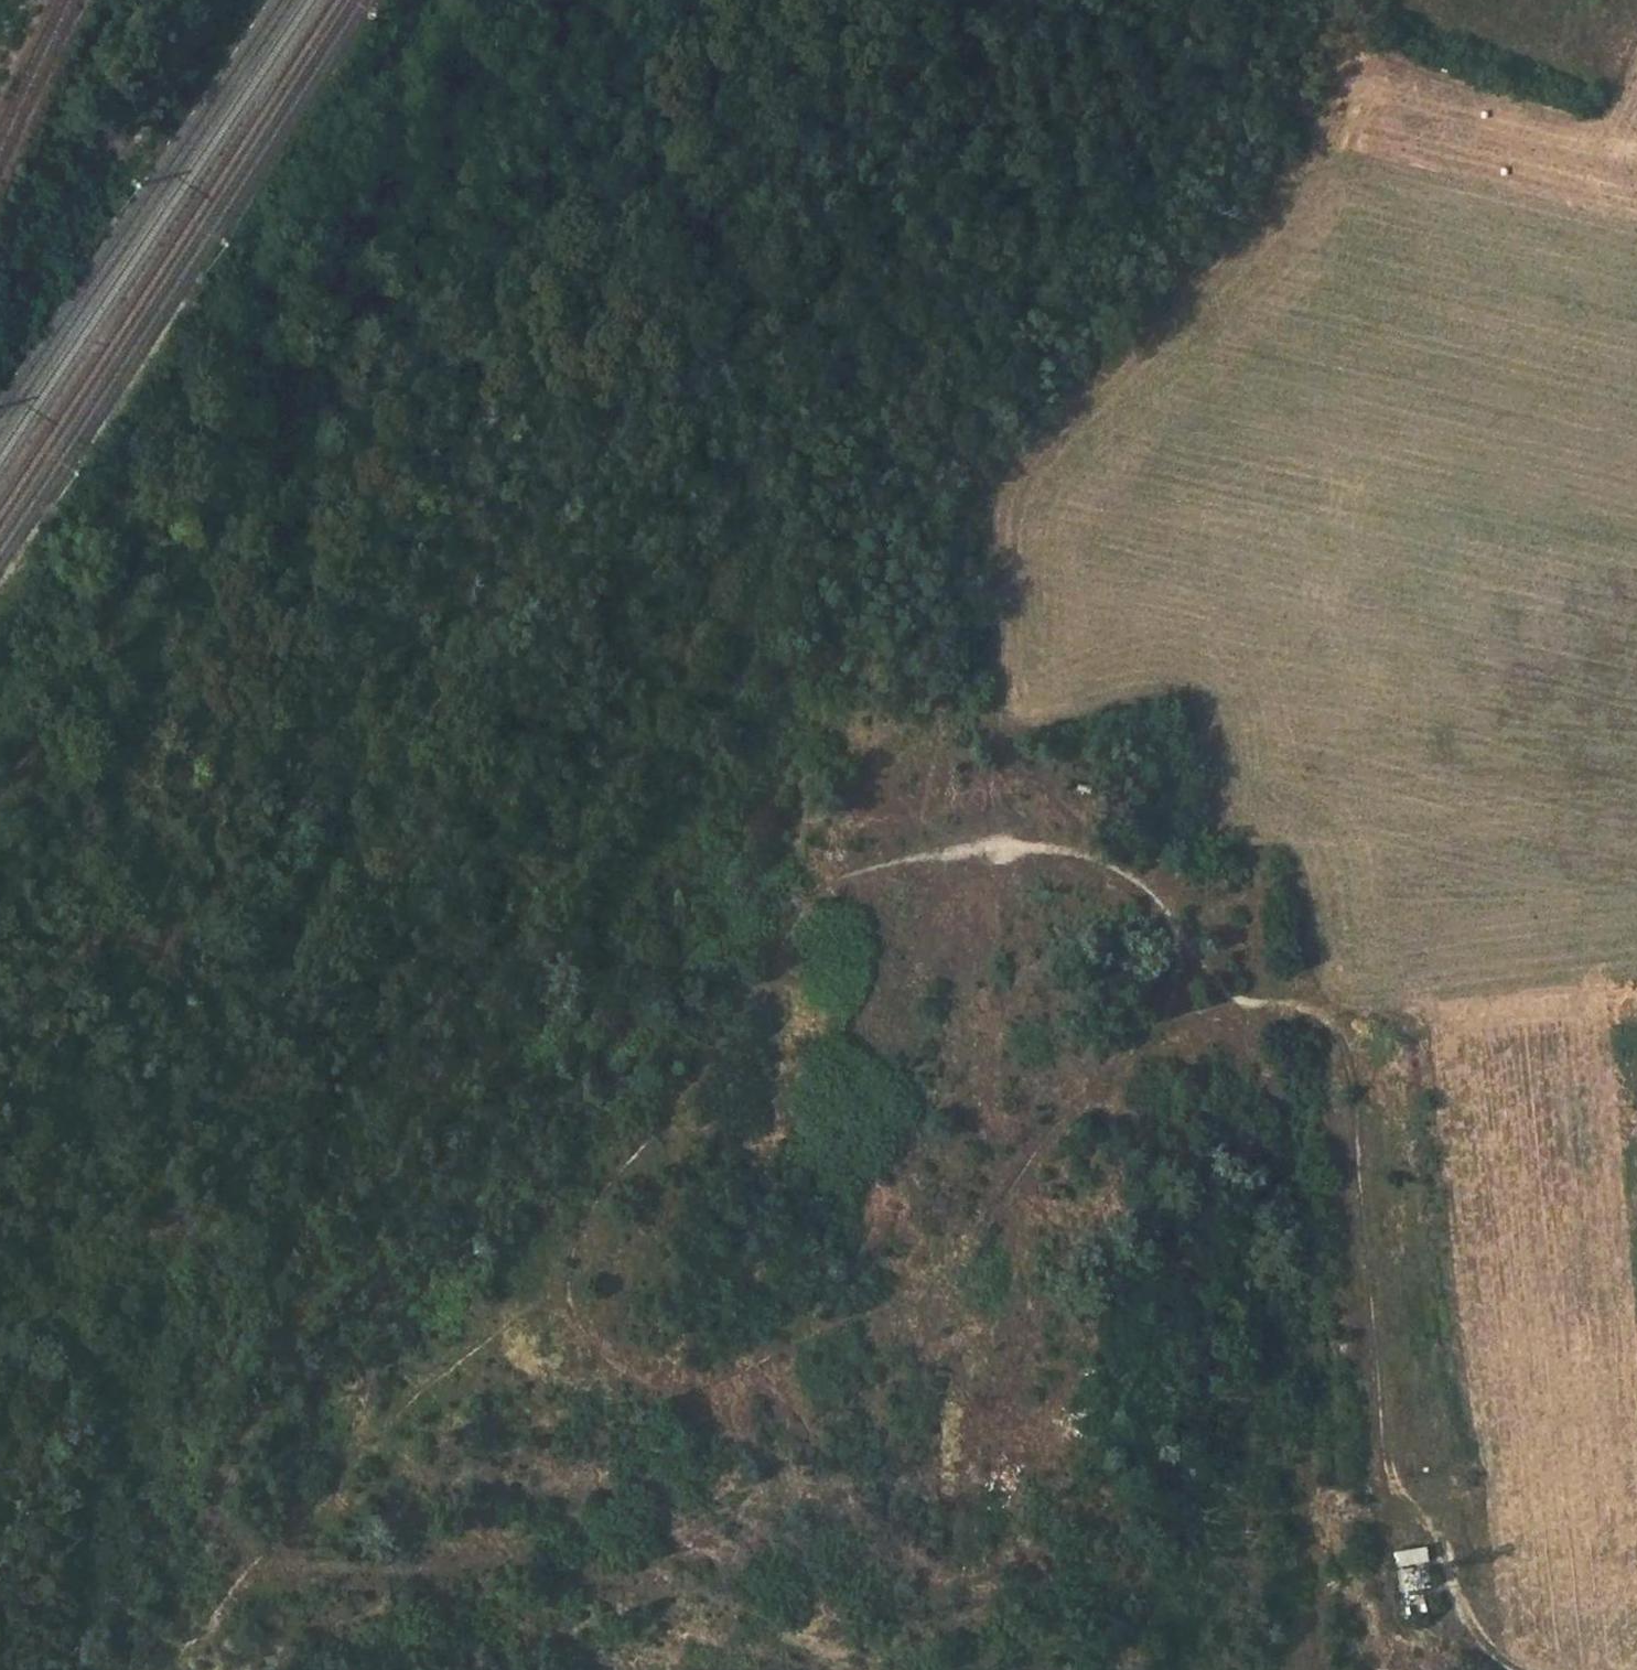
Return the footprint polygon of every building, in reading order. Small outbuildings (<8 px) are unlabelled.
[(1431,1539),(1400,1545),(1404,1568),(1435,1562),(1431,1539)]
